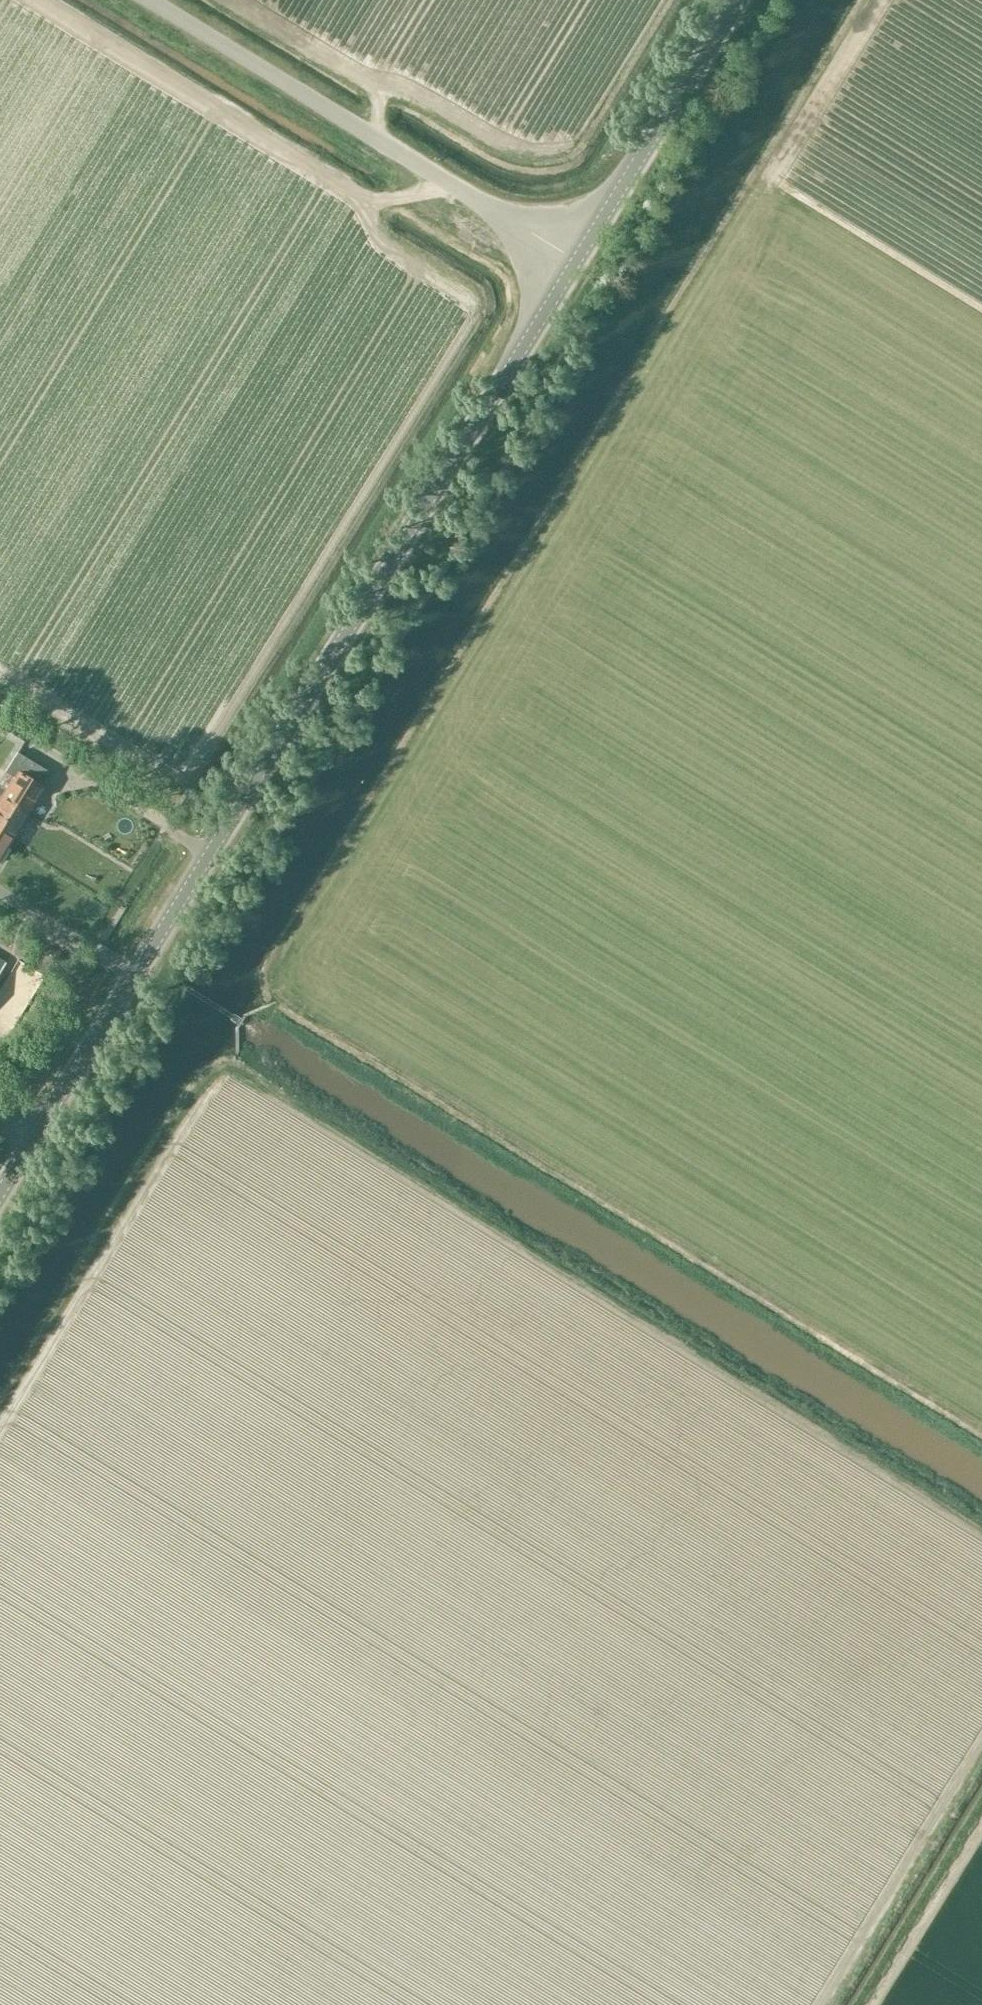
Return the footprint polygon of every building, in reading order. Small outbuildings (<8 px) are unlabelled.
[(14,778),(2,797),(28,813),(44,788),(37,783),(45,770),(15,751),(2,771),(14,778)] [(2,797),(0,795),(0,830),(13,838),(28,813),(2,797)] [(13,838),(0,830),(0,859),(13,838)]
